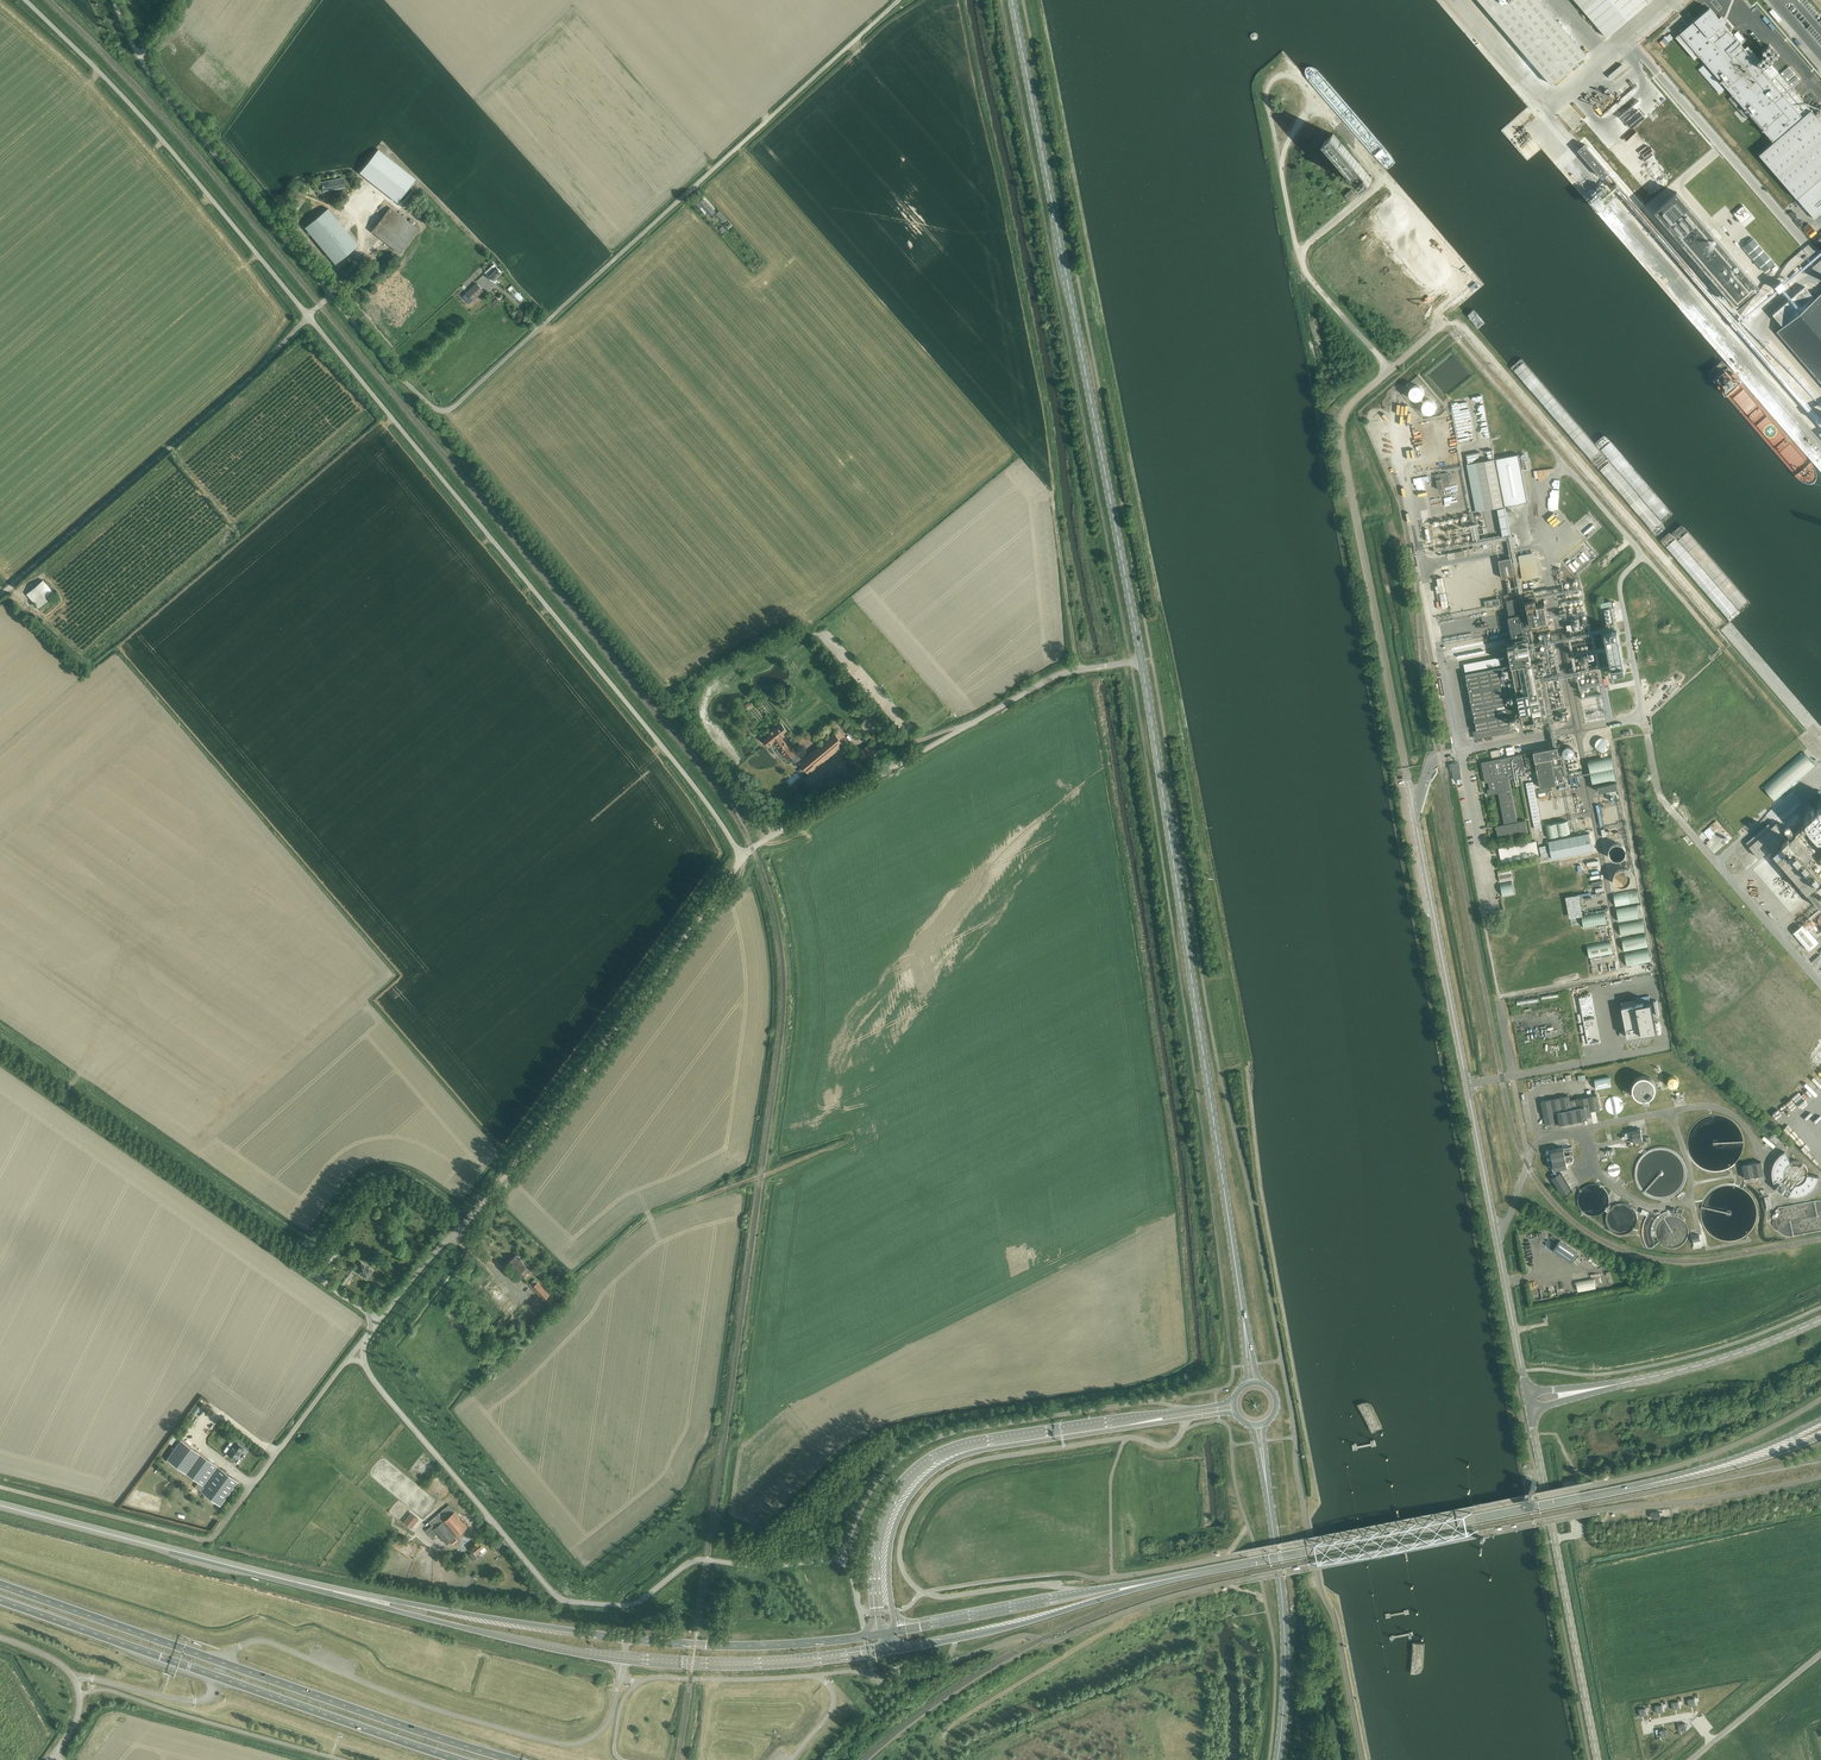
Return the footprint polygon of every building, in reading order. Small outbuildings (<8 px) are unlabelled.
[(1539,0),(1479,0),(1552,85),(1586,55),(1539,0)] [(1607,38),(1651,0),(1575,0),(1607,38)] [(1675,37),(1695,59),(1699,56),(1708,66),(1710,68),(1733,95),(1729,99),(1745,118),(1746,119),(1750,115),(1774,142),(1759,155),(1797,199),(1820,178),(1820,121),(1811,110),(1764,55),(1760,59),(1748,46),(1745,49),(1724,25),(1726,23),(1721,17),(1719,19),(1710,8),(1700,16),(1690,25),(1686,28),(1675,37)] [(1249,35),(1250,37),(1251,39),(1253,40),(1256,39),(1257,37),(1258,35),(1257,34),(1255,32),(1253,32),(1252,32),(1250,33),(1249,35)] [(1670,32),(1665,37),(1669,41),(1674,36),(1670,32)] [(1735,36),(1742,43),(1744,41),(1738,33),(1735,36)] [(1625,68),(1622,64),(1608,76),(1612,80),(1625,68)] [(1710,68),(1708,66),(1706,67),(1704,64),(1698,69),(1719,93),(1725,89),(1708,70),(1710,68)] [(1324,142),(1364,187),(1372,179),(1333,134),(1324,142)] [(397,202),(415,179),(378,149),(359,173),(397,202)] [(325,182),(322,183),(323,186),(322,186),(323,188),(323,187),(323,190),(326,190),(341,187),(344,187),(343,184),(343,182),(342,179),(339,179),(325,182)] [(408,201),(415,190),(413,188),(405,199),(408,201)] [(1351,190),(1345,195),(1349,200),(1355,194),(1351,190)] [(1677,192),(1655,211),(1737,307),(1759,288),(1677,192)] [(702,207),(711,216),(715,212),(703,198),(696,205),(700,208),(702,207)] [(1734,212),(1746,226),(1756,217),(1744,204),(1734,212)] [(335,264),(358,245),(328,208),(305,227),(335,264)] [(371,231),(399,253),(417,230),(390,208),(371,231)] [(720,210),(714,215),(717,219),(719,217),(723,222),(727,219),(720,210)] [(1753,238),(1743,246),(1764,271),(1774,263),(1753,238)] [(485,273),(492,281),(501,272),(494,264),(485,273)] [(462,297),(469,304),(484,291),(477,283),(462,297)] [(1820,383),(1820,293),(1815,299),(1805,287),(1773,314),(1783,326),(1777,332),(1820,383)] [(1422,395),(1423,393),(1423,391),(1422,390),(1421,389),(1421,388),(1419,387),(1418,387),(1416,386),(1415,387),(1414,387),(1412,388),(1411,389),(1411,390),(1410,391),(1410,393),(1410,394),(1411,395),(1412,397),(1413,398),(1414,399),(1416,399),(1418,399),(1419,399),(1421,397),(1422,395)] [(1453,402),(1455,410),(1460,409),(1459,407),(1467,405),(1466,400),(1453,402)] [(1434,409),(1435,407),(1434,405),(1434,404),(1433,402),(1431,401),(1430,401),(1428,401),(1427,401),(1426,401),(1424,402),(1423,403),(1422,405),(1422,407),(1422,408),(1422,409),(1424,411),(1426,413),(1427,413),(1428,413),(1429,413),(1431,413),(1432,412),(1433,411),(1434,409)] [(1463,418),(1457,419),(1460,441),(1467,440),(1466,434),(1463,435),(1463,430),(1465,429),(1463,418)] [(1519,454),(1494,458),(1495,459),(1504,506),(1528,501),(1519,454)] [(1495,459),(1467,464),(1476,511),(1504,506),(1495,459)] [(1448,472),(1435,474),(1438,489),(1443,488),(1442,483),(1450,482),(1448,472)] [(1553,480),(1553,507),(1561,508),(1561,480),(1553,480)] [(1506,507),(1498,509),(1503,535),(1511,534),(1506,507)] [(1451,557),(1467,554),(1466,548),(1450,551),(1451,557)] [(1535,551),(1518,554),(1523,577),(1540,574),(1535,551)] [(1498,559),(1502,577),(1514,574),(1511,556),(1498,559)] [(26,594),(38,608),(55,594),(43,580),(26,594)] [(1439,593),(1440,607),(1449,606),(1448,592),(1439,593)] [(1466,674),(1473,712),(1477,731),(1474,732),(1475,739),(1492,735),(1491,729),(1530,721),(1530,724),(1537,722),(1537,719),(1548,717),(1540,673),(1546,671),(1544,659),(1532,661),(1528,639),(1524,640),(1520,614),(1516,594),(1506,596),(1514,642),(1515,646),(1509,647),(1512,665),(1466,674)] [(1528,607),(1532,630),(1549,627),(1545,604),(1528,607)] [(1622,629),(1608,631),(1614,673),(1627,672),(1622,629)] [(1462,640),(1464,647),(1471,646),(1471,648),(1479,647),(1477,637),(1462,640)] [(1464,664),(1465,671),(1501,664),(1500,657),(1464,664)] [(1587,718),(1606,715),(1601,690),(1595,691),(1597,702),(1589,704),(1587,697),(1583,698),(1586,713),(1587,713),(1587,718)] [(774,741),(788,758),(795,752),(792,748),(790,750),(780,737),(783,734),(784,735),(788,732),(781,723),(770,733),(771,734),(763,739),(768,746),(774,741)] [(799,762),(809,774),(848,741),(838,729),(799,762)] [(1608,745),(1609,743),(1608,742),(1608,740),(1607,739),(1606,738),(1605,737),(1604,737),(1602,736),(1601,736),(1600,736),(1599,736),(1598,737),(1596,738),(1595,739),(1594,740),(1594,742),(1594,743),(1594,746),(1595,747),(1596,748),(1597,749),(1598,750),(1600,751),(1601,751),(1603,751),(1604,750),(1605,750),(1606,749),(1607,748),(1608,746),(1608,745)] [(848,758),(853,767),(877,751),(871,743),(848,758)] [(1573,751),(1573,750),(1573,748),(1572,746),(1571,745),(1570,744),(1568,744),(1565,744),(1564,744),(1563,745),(1562,746),(1561,747),(1561,748),(1561,750),(1561,751),(1561,752),(1563,754),(1564,755),(1565,756),(1567,756),(1569,756),(1570,755),(1571,755),(1572,754),(1573,753),(1573,751)] [(1527,768),(1536,766),(1540,788),(1565,783),(1558,747),(1524,753),(1527,768)] [(1499,749),(1490,751),(1492,758),(1501,756),(1499,749)] [(1816,765),(1804,753),(1764,787),(1775,801),(1816,765)] [(1526,775),(1522,754),(1482,762),(1486,782),(1489,782),(1490,790),(1487,790),(1488,795),(1498,793),(1505,824),(1496,826),(1498,839),(1528,833),(1525,820),(1517,822),(1508,778),(1526,775)] [(1588,760),(1593,785),(1616,780),(1611,756),(1588,760)] [(1450,764),(1450,769),(1452,769),(1454,780),(1456,779),(1462,778),(1459,763),(1453,764),(1450,764)] [(798,772),(787,780),(791,785),(801,777),(798,772)] [(1534,782),(1526,783),(1527,790),(1533,822),(1541,820),(1535,789),(1534,782)] [(1599,792),(1606,791),(1607,796),(1619,793),(1617,783),(1598,786),(1599,792)] [(1580,804),(1586,803),(1584,794),(1571,796),(1574,808),(1580,807),(1580,804)] [(1558,799),(1561,816),(1570,815),(1567,797),(1558,799)] [(1548,800),(1552,818),(1561,817),(1557,799),(1548,800)] [(1539,802),(1542,820),(1551,818),(1548,800),(1539,802)] [(1622,816),(1622,814),(1622,813),(1621,811),(1620,809),(1619,808),(1617,806),(1616,805),(1614,805),(1612,805),(1609,805),(1608,806),(1607,806),(1605,808),(1604,810),(1603,811),(1603,813),(1602,814),(1603,816),(1603,818),(1604,820),(1605,821),(1607,822),(1608,823),(1610,824),(1612,824),(1614,824),(1616,823),(1618,822),(1619,821),(1620,820),(1621,818),(1622,816)] [(1807,819),(1820,836),(1820,809),(1807,819)] [(1577,818),(1579,827),(1591,825),(1589,816),(1577,818)] [(1570,833),(1567,821),(1545,825),(1548,838),(1570,833)] [(1820,908),(1820,864),(1811,852),(1816,848),(1800,830),(1790,838),(1777,822),(1749,846),(1759,858),(1770,848),(1820,908)] [(1589,833),(1548,841),(1552,859),(1593,851),(1589,833)] [(1539,855),(1536,841),(1499,848),(1501,862),(1539,855)] [(1549,856),(1548,841),(1540,841),(1542,856),(1549,856)] [(1626,855),(1626,853),(1626,851),(1626,849),(1625,847),(1624,846),(1623,845),(1621,844),(1617,843),(1615,843),(1614,844),(1612,845),(1610,846),(1609,847),(1608,849),(1608,851),(1607,853),(1607,854),(1608,856),(1609,858),(1610,859),(1611,860),(1613,861),(1614,862),(1616,862),(1618,862),(1620,862),(1622,861),(1623,860),(1625,858),(1626,856),(1626,855)] [(1497,870),(1500,882),(1513,880),(1510,868),(1497,870)] [(1613,878),(1614,881),(1616,884),(1619,885),(1622,886),(1625,885),(1628,883),(1630,880),(1630,878),(1630,877),(1629,874),(1627,871),(1624,870),(1621,869),(1618,870),(1616,872),(1614,875),(1613,878)] [(1500,884),(1503,897),(1514,894),(1512,881),(1500,884)] [(1613,894),(1616,907),(1639,902),(1637,890),(1613,894)] [(1529,944),(1580,936),(1578,922),(1577,922),(1573,902),(1523,910),(1529,944)] [(1616,908),(1618,921),(1642,917),(1640,904),(1616,908)] [(1581,915),(1584,928),(1607,923),(1605,911),(1581,915)] [(1619,923),(1621,936),(1645,931),(1642,918),(1619,923)] [(1793,933),(1808,951),(1819,942),(1803,924),(1793,933)] [(1622,938),(1624,951),(1648,947),(1645,934),(1622,938)] [(1613,953),(1610,941),(1587,945),(1589,958),(1613,953)] [(1624,953),(1627,966),(1651,962),(1648,949),(1624,953)] [(1577,1008),(1583,1044),(1601,1041),(1597,1016),(1593,1017),(1590,994),(1579,996),(1579,997),(1577,997),(1579,1008),(1577,1008)] [(1644,1002),(1615,1007),(1621,1037),(1650,1031),(1644,1002)] [(1596,1078),(1598,1089),(1613,1085),(1611,1075),(1596,1078)] [(1679,1083),(1679,1082),(1679,1081),(1678,1080),(1677,1078),(1675,1077),(1674,1076),(1672,1076),(1671,1076),(1670,1077),(1669,1078),(1668,1079),(1667,1080),(1667,1082),(1668,1084),(1669,1086),(1670,1087),(1671,1087),(1672,1088),(1674,1088),(1675,1087),(1676,1087),(1677,1086),(1678,1085),(1678,1084),(1679,1083)] [(1656,1092),(1656,1090),(1656,1087),(1655,1085),(1654,1083),(1652,1081),(1651,1080),(1649,1079),(1647,1078),(1644,1078),(1641,1078),(1640,1079),(1637,1080),(1636,1081),(1635,1083),(1633,1085),(1633,1087),(1632,1089),(1633,1092),(1633,1094),(1634,1096),(1635,1098),(1637,1099),(1639,1100),(1641,1101),(1643,1101),(1646,1101),(1648,1101),(1650,1100),(1652,1098),(1654,1096),(1655,1094),(1656,1092)] [(1541,1101),(1545,1124),(1592,1116),(1591,1111),(1600,1109),(1597,1095),(1570,1100),(1569,1096),(1541,1101)] [(1623,1108),(1623,1106),(1623,1104),(1622,1102),(1622,1101),(1620,1099),(1619,1098),(1617,1097),(1615,1097),(1614,1096),(1612,1097),(1610,1097),(1609,1098),(1607,1099),(1606,1101),(1605,1102),(1605,1104),(1605,1105),(1605,1107),(1605,1109),(1606,1110),(1607,1112),(1609,1113),(1610,1114),(1613,1115),(1614,1115),(1616,1114),(1619,1113),(1620,1113),(1621,1111),(1622,1109),(1623,1108)] [(1630,1137),(1631,1143),(1643,1140),(1640,1129),(1637,1129),(1637,1131),(1625,1133),(1625,1135),(1622,1136),(1623,1139),(1627,1138),(1630,1137)] [(1777,1133),(1772,1139),(1777,1144),(1782,1138),(1777,1133)] [(1766,1136),(1764,1137),(1774,1147),(1776,1145),(1766,1136)] [(1570,1153),(1565,1154),(1564,1148),(1550,1151),(1554,1170),(1567,1167),(1566,1161),(1571,1160),(1572,1160),(1573,1159),(1573,1158),(1574,1158),(1574,1157),(1574,1156),(1573,1155),(1573,1154),(1572,1154),(1571,1153),(1570,1153)] [(1790,1163),(1783,1151),(1781,1152),(1779,1154),(1778,1155),(1777,1156),(1776,1158),(1775,1159),(1774,1161),(1773,1162),(1772,1163),(1772,1165),(1772,1166),(1771,1167),(1771,1168),(1771,1169),(1771,1170),(1771,1172),(1771,1173),(1771,1174),(1771,1175),(1771,1177),(1772,1178),(1772,1179),(1772,1181),(1773,1182),(1773,1183),(1774,1184),(1775,1185),(1775,1187),(1776,1187),(1777,1189),(1779,1190),(1780,1192),(1781,1192),(1783,1194),(1785,1195),(1787,1195),(1788,1196),(1790,1196),(1791,1196),(1792,1196),(1794,1197),(1796,1197),(1798,1196),(1800,1196),(1802,1196),(1803,1195),(1805,1194),(1807,1194),(1809,1193),(1811,1191),(1812,1190),(1813,1189),(1814,1187),(1815,1186),(1816,1186),(1816,1184),(1817,1183),(1817,1182),(1818,1181),(1818,1179),(1819,1178),(1819,1177),(1806,1174),(1806,1173),(1806,1172),(1806,1171),(1806,1170),(1806,1169),(1805,1168),(1805,1167),(1804,1166),(1804,1165),(1803,1165),(1802,1164),(1801,1163),(1800,1163),(1799,1162),(1798,1162),(1796,1161),(1795,1161),(1793,1162),(1792,1162),(1791,1162),(1790,1163)] [(1745,1178),(1760,1175),(1764,1175),(1761,1162),(1742,1165),(1745,1178)] [(1620,1171),(1620,1170),(1620,1169),(1620,1167),(1619,1166),(1617,1164),(1615,1164),(1613,1164),(1612,1164),(1611,1164),(1610,1165),(1608,1167),(1608,1168),(1608,1170),(1608,1172),(1609,1174),(1611,1175),(1612,1176),(1613,1176),(1615,1176),(1616,1176),(1617,1175),(1618,1175),(1619,1174),(1620,1173),(1620,1171)] [(1559,1172),(1553,1176),(1563,1193),(1567,1191),(1569,1190),(1559,1172)] [(1644,1207),(1642,1212),(1649,1215),(1651,1210),(1644,1207)] [(1702,1247),(1699,1235),(1692,1236),(1694,1249),(1702,1247)] [(1553,1250),(1571,1262),(1578,1252),(1560,1240),(1553,1250)] [(325,1260),(330,1263),(337,1254),(332,1250),(325,1260)] [(508,1262),(510,1264),(524,1278),(529,1274),(528,1273),(527,1273),(523,1270),(527,1266),(516,1254),(508,1262)] [(371,1271),(360,1263),(356,1268),(367,1277),(371,1271)] [(1579,1291),(1597,1289),(1596,1278),(1578,1280),(1579,1291)] [(530,1284),(547,1303),(552,1299),(535,1279),(530,1284)] [(490,1329),(494,1332),(507,1317),(503,1314),(490,1329)] [(196,1402),(190,1413),(196,1417),(202,1405),(196,1402)] [(201,1491),(220,1505),(238,1481),(181,1440),(167,1459),(204,1487),(201,1491)] [(227,1453),(235,1459),(238,1454),(240,1451),(244,1447),(236,1441),(227,1453)] [(1532,1481),(1526,1480),(1524,1486),(1530,1488),(1529,1490),(1529,1493),(1523,1494),(1520,1502),(1526,1508),(1533,1506),(1536,1499),(1532,1494),(1533,1492),(1536,1484),(1532,1482),(1532,1481)] [(455,1537),(467,1527),(449,1505),(429,1521),(432,1525),(426,1530),(432,1537),(438,1533),(447,1544),(450,1541),(453,1545),(458,1540),(455,1537)] [(404,1521),(412,1528),(419,1519),(411,1513),(404,1521)] [(1582,1536),(1591,1556),(1598,1553),(1589,1533),(1582,1536)] [(394,1543),(397,1548),(403,1543),(400,1539),(394,1543)] [(469,1549),(471,1550),(472,1552),(469,1554),(474,1559),(475,1561),(478,1558),(475,1554),(480,1550),(483,1552),(487,1549),(480,1540),(469,1549)] [(1695,1698),(1687,1699),(1689,1706),(1696,1705),(1695,1698)] [(1678,1701),(1671,1702),(1673,1709),(1680,1708),(1678,1701)] [(1662,1704),(1655,1706),(1656,1713),(1657,1713),(1663,1711),(1662,1704)] [(1645,1707),(1638,1709),(1640,1716),(1647,1715),(1645,1707)] [(1685,1723),(1678,1724),(1679,1731),(1686,1730),(1685,1723)] [(1666,1729),(1659,1730),(1661,1737),(1668,1736),(1667,1729),(1666,1729)]
